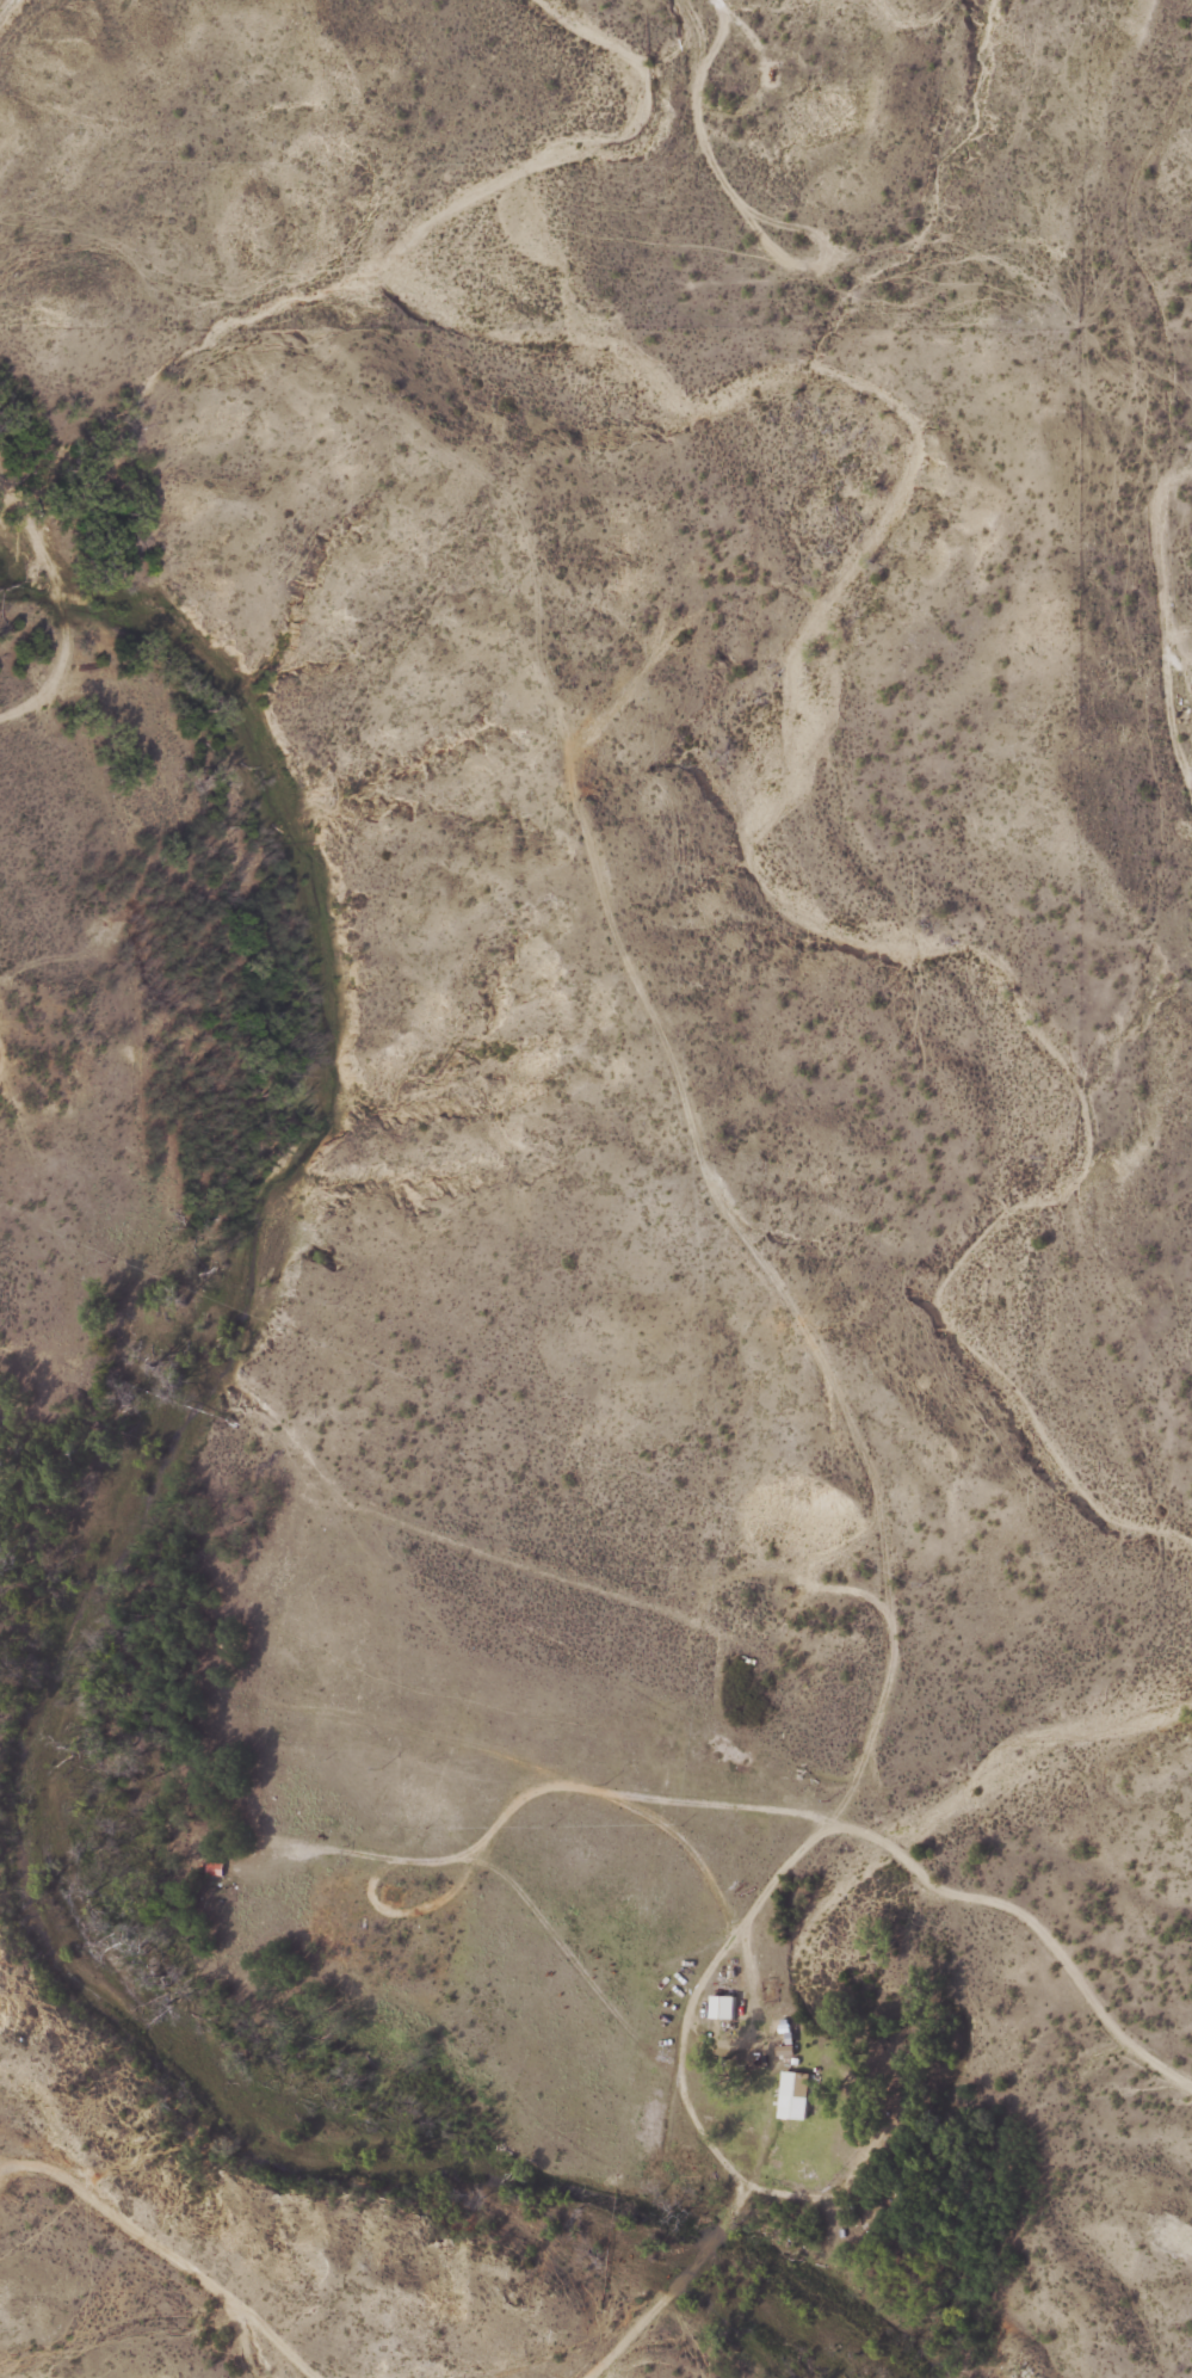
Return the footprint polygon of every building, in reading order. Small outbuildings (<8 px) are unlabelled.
[(710,2018),(737,2019),(737,1996),(711,1996),(710,2018)]
